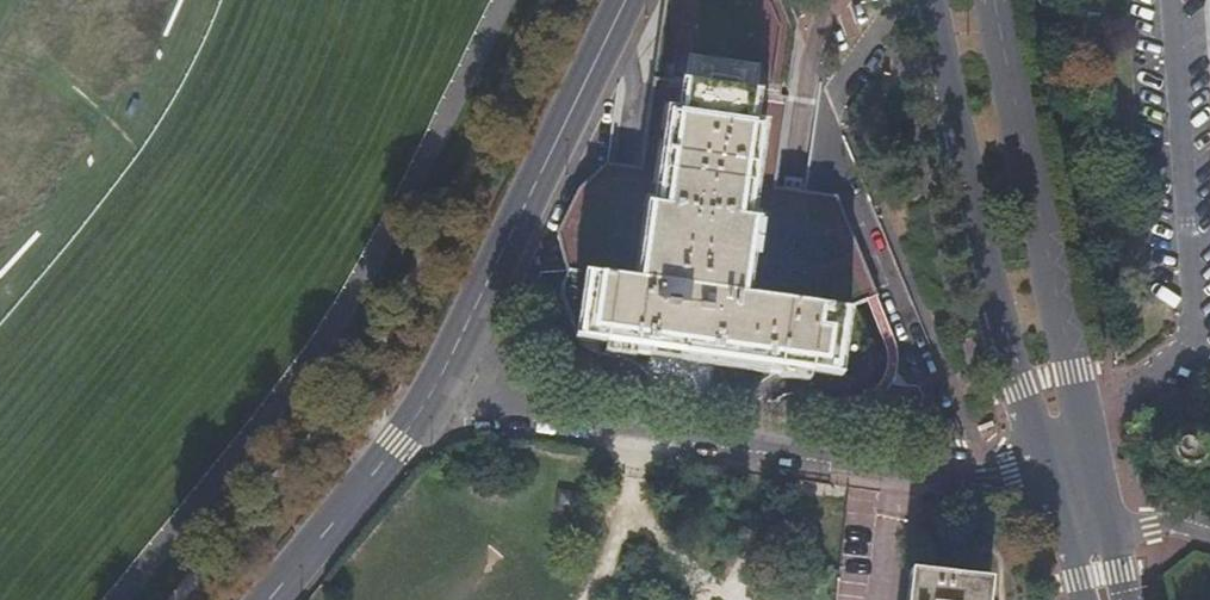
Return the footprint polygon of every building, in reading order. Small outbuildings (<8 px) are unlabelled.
[(639,167),(604,162),(582,184),(558,228),(567,267),(564,276),(564,286),(564,296),(566,306),(569,315),(574,324),(579,332),(844,371),(849,371),(855,370),(860,367),(864,364),(866,359),(868,354),(869,349),(868,343),(865,338),(853,303),(874,297),(832,195),(773,186),(795,19),(787,0),(664,0),(639,167)] [(1176,446),(1175,450),(1176,454),(1177,458),(1180,461),(1184,464),(1188,465),(1192,465),(1196,464),(1199,462),(1202,458),(1204,455),(1205,451),(1204,446),(1202,443),(1200,439),(1196,437),(1192,436),(1188,436),(1184,437),(1180,439),(1177,442),(1176,446)] [(991,578),(910,568),(906,599),(989,599),(991,578)]
